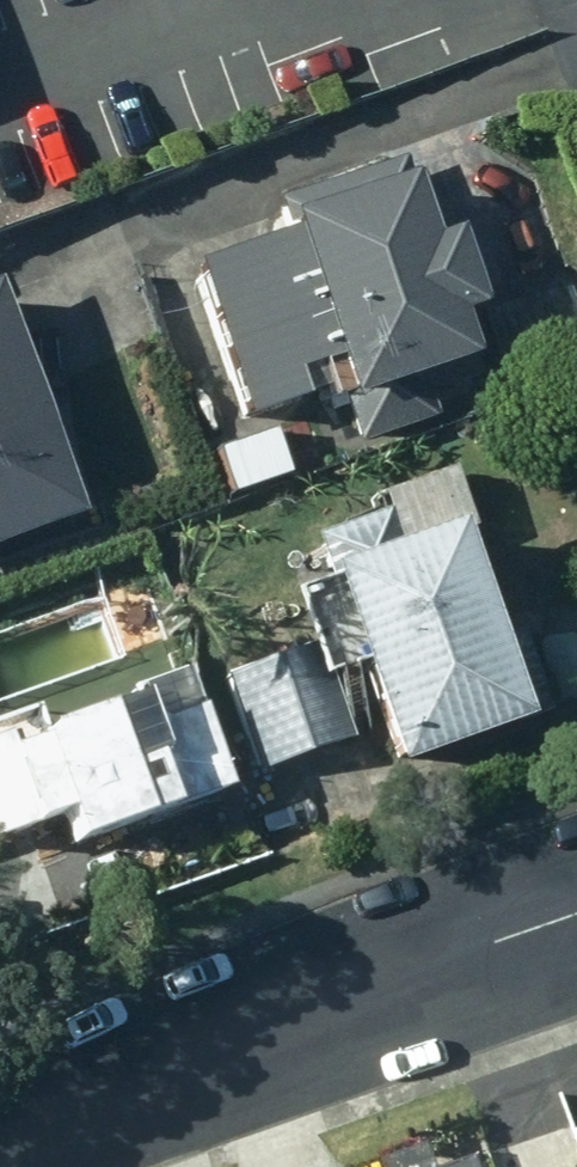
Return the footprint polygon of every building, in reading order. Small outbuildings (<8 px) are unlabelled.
[(303,234),(213,266),(264,423),(323,405),(315,374),(338,368),(350,403),(354,402),(369,444),(448,417),(437,382),(497,362),(482,317),(505,309),(481,234),(457,242),(435,178),(422,182),(414,159),(293,200),(303,234)] [(14,284),(0,289),(0,555),(96,522),(14,284)] [(550,724),(465,474),(387,500),(393,519),(330,539),(347,585),(314,597),(341,679),(385,664),(421,771),(550,724)] [(323,647),(237,677),(266,775),(355,741),(323,647)] [(49,709),(0,727),(0,845),(72,819),(92,812),(106,848),(246,798),(200,671),(148,690),(152,704),(58,739),(49,709)]
